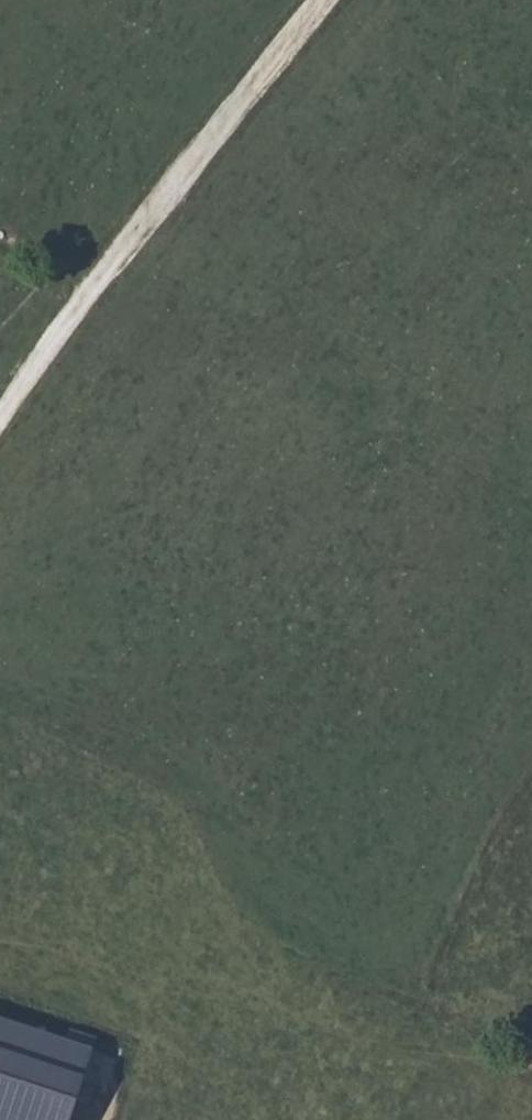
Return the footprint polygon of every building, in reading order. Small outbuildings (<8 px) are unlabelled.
[(0,1017),(0,1119),(69,1119),(76,1097),(93,1047),(0,1017)]
